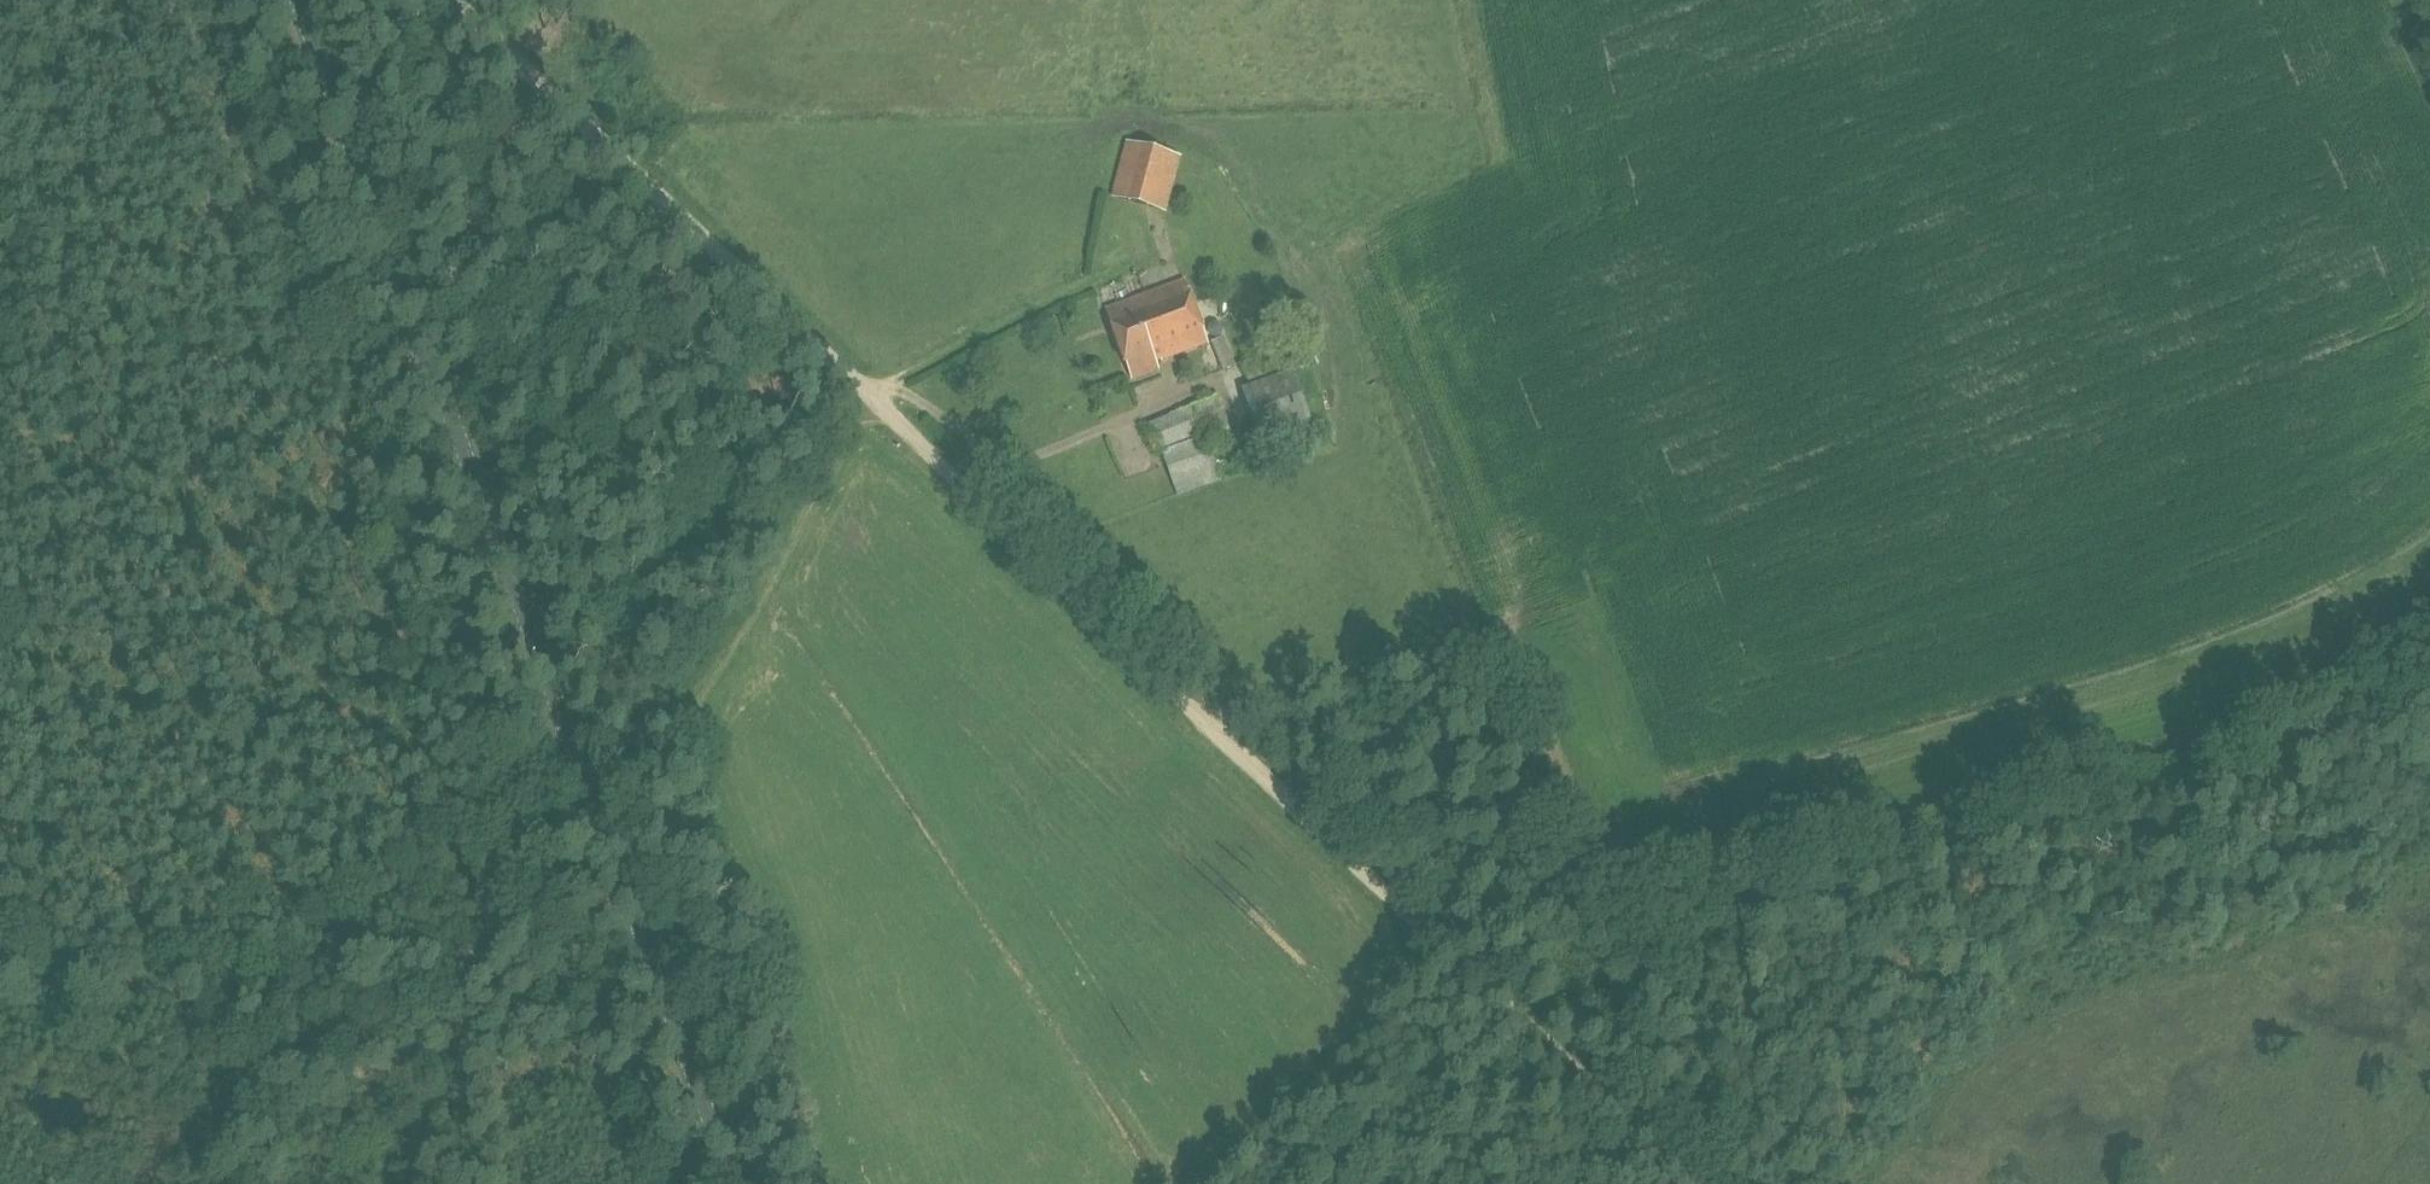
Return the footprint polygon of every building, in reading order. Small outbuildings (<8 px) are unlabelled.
[(1165,210),(1180,156),(1126,141),(1112,195),(1165,210)] [(1185,280),(1105,310),(1131,378),(1159,367),(1156,361),(1208,341),(1185,280)] [(1235,365),(1232,357),(1220,362),(1223,370),(1235,365)] [(1143,425),(1155,452),(1228,423),(1217,395),(1143,425)] [(1206,436),(1162,451),(1173,483),(1217,468),(1206,436)]
